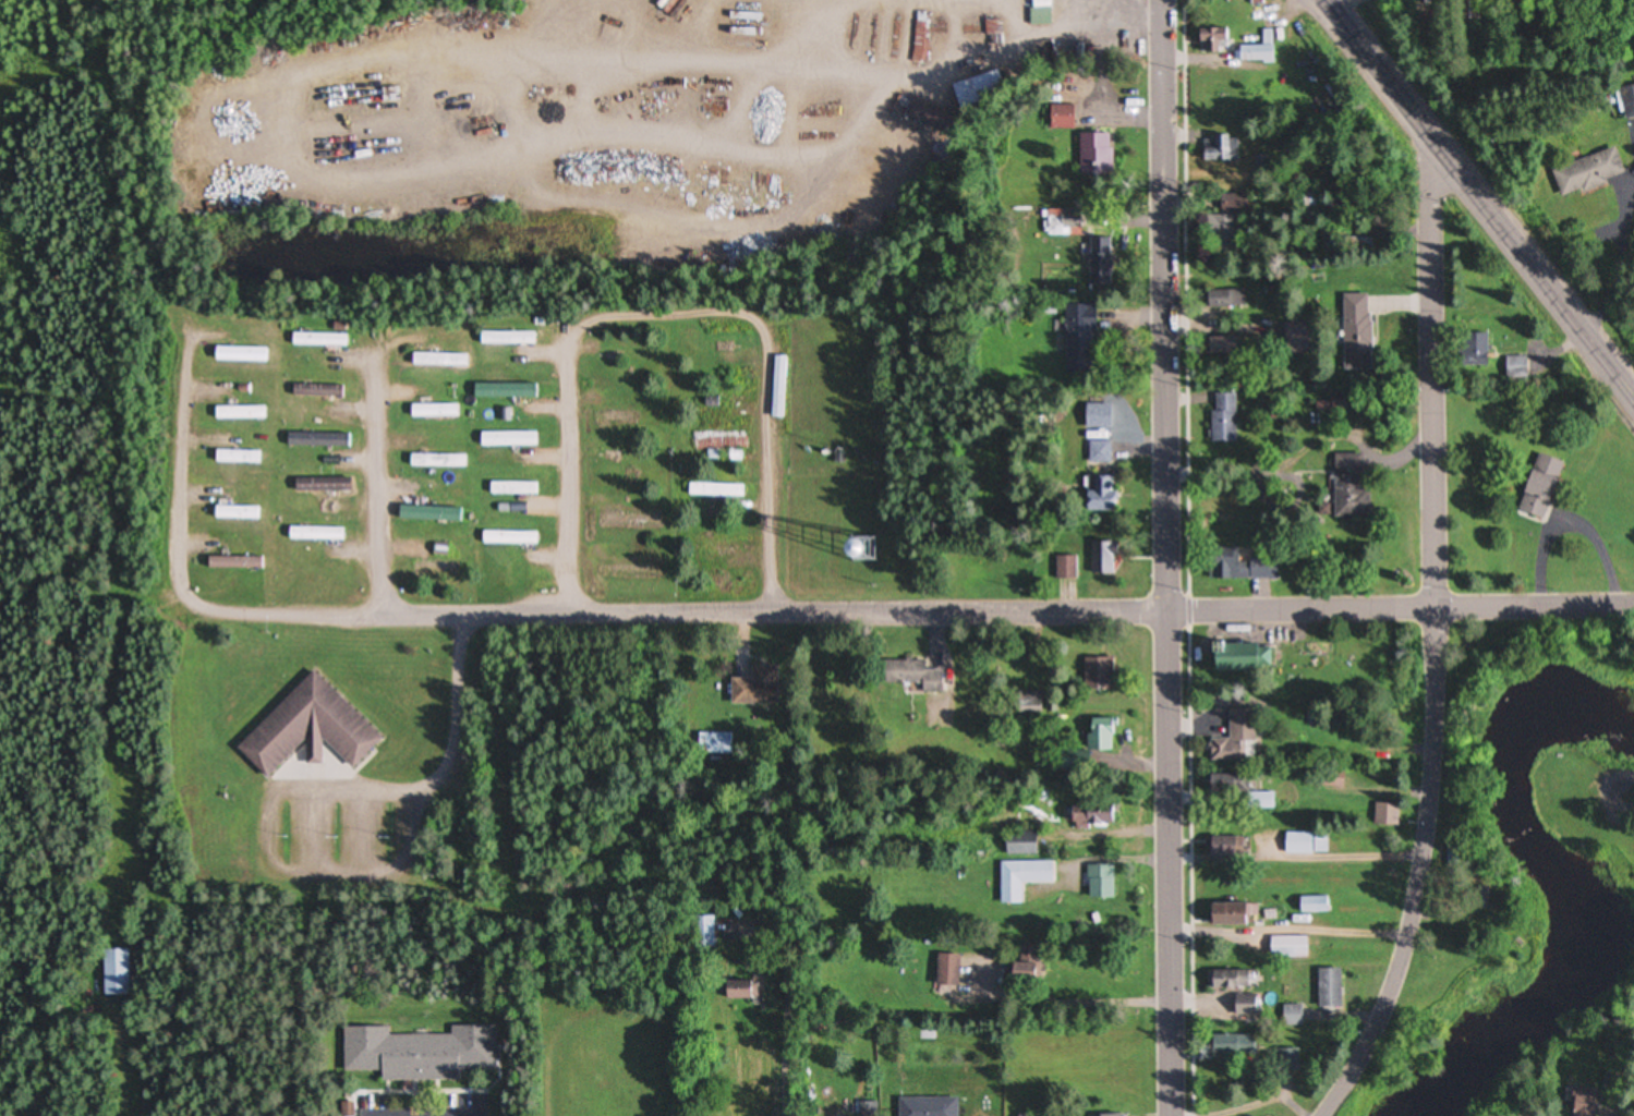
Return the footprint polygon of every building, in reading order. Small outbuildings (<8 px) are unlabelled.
[(1053,0),(1031,0),(1031,26),(1053,26),(1053,0)] [(1205,53),(1230,53),(1230,29),(1196,29),(1196,44),(1205,44),(1205,53)] [(1238,63),(1275,63),(1275,30),(1263,30),(1263,46),(1238,46),(1238,63)] [(957,102),(1003,89),(997,71),(952,85),(957,102)] [(1616,89),(1621,119),(1633,117),(1633,85),(1616,89)] [(1049,106),(1049,130),(1073,130),(1073,106),(1049,106)] [(1079,134),(1079,176),(1112,176),(1112,134),(1079,134)] [(1240,162),(1240,136),(1216,136),(1215,149),(1201,149),(1200,161),(1240,162)] [(1623,174),(1614,148),(1550,171),(1559,198),(1623,174)] [(1317,194),(1302,194),(1302,208),(1317,208),(1317,194)] [(1221,214),(1206,215),(1207,247),(1238,246),(1237,214),(1243,213),(1242,195),(1220,196),(1221,214)] [(1050,233),(1082,233),(1082,211),(1050,211),(1050,233)] [(1246,291),(1203,291),(1203,308),(1246,308),(1246,291)] [(1342,362),(1369,362),(1369,295),(1342,295),(1342,362)] [(1094,307),(1064,307),(1064,355),(1094,355),(1094,307)] [(772,366),(787,366),(787,326),(772,326),(772,366)] [(349,333),(291,333),(291,346),(349,346),(349,333)] [(537,333),(479,333),(479,345),(537,345),(537,333)] [(1487,367),(1487,334),(1458,334),(1458,367),(1487,367)] [(215,362),(270,362),(270,348),(215,348),(215,362)] [(470,355),(411,355),(411,367),(470,367),(470,355)] [(1504,379),(1528,379),(1528,357),(1504,357),(1504,379)] [(771,443),(786,443),(787,381),(772,381),(771,443)] [(481,385),(481,398),(534,398),(534,385),(481,385)] [(340,386),(291,386),(291,397),(340,397),(340,386)] [(1211,444),(1235,444),(1235,394),(1211,394),(1211,444)] [(409,418),(459,418),(459,405),(409,405),(409,418)] [(214,420),(265,420),(265,408),(214,408),(214,420)] [(537,433),(479,433),(479,447),(537,447),(537,433)] [(728,445),(728,454),(745,454),(745,434),(693,433),(693,445),(728,445)] [(346,447),(346,434),(286,434),(286,447),(346,447)] [(1112,464),(1111,442),(1088,443),(1089,464),(1112,464)] [(262,451),(214,451),(214,464),(262,464),(262,451)] [(1539,520),(1564,465),(1538,453),(1513,509),(1539,520)] [(1332,518),(1366,518),(1366,454),(1332,454),(1332,518)] [(467,455),(408,455),(408,467),(467,467),(467,455)] [(1094,495),(1084,495),(1084,512),(1111,512),(1111,477),(1094,477),(1094,495)] [(293,492),(348,492),(348,479),(293,479),(293,492)] [(538,483),(488,483),(488,495),(538,495),(538,483)] [(688,496),(744,496),(744,485),(688,485),(688,496)] [(213,519),(259,519),(259,508),(213,508),(213,519)] [(414,510),(414,522),(458,522),(458,510),(414,510)] [(345,528),(287,528),(287,541),(345,541),(345,528)] [(481,544),(539,544),(539,532),(481,532),(481,544)] [(1096,543),(1096,575),(1115,575),(1115,543),(1096,543)] [(1234,555),(1209,545),(1202,563),(1227,573),(1234,555)] [(1275,556),(1248,556),(1248,579),(1275,579),(1275,556)] [(1055,557),(1055,579),(1076,579),(1076,557),(1055,557)] [(259,570),(259,558),(205,558),(205,570),(259,570)] [(1205,672),(1267,672),(1267,645),(1206,644),(1205,672)] [(1111,659),(1082,659),(1082,690),(1111,690),(1111,659)] [(923,661),(882,661),(882,684),(923,684),(923,661)] [(730,679),(730,706),(770,706),(770,668),(750,668),(750,679),(730,679)] [(312,672),(235,749),(264,779),(304,738),(303,765),(318,765),(317,739),(349,769),(379,739),(312,672)] [(1041,693),(1016,693),(1016,714),(1041,714),(1041,693)] [(1253,761),(1253,711),(1227,711),(1226,740),(1207,740),(1207,761),(1253,761)] [(1114,751),(1114,719),(1085,719),(1085,751),(1114,751)] [(734,750),(734,735),(700,735),(700,750),(734,750)] [(1203,794),(1243,794),(1243,775),(1203,775),(1203,794)] [(1272,794),(1244,794),(1244,810),(1272,810),(1272,794)] [(1397,827),(1397,804),(1373,804),(1373,827),(1397,827)] [(1106,806),(1068,806),(1068,825),(1106,825),(1106,806)] [(1001,833),(1001,856),(1033,856),(1033,833),(1001,833)] [(1282,854),(1326,854),(1326,834),(1282,834),(1282,854)] [(1246,838),(1207,838),(1207,859),(1246,859),(1246,838)] [(999,863),(999,905),(1024,905),(1024,884),(1054,883),(1054,863),(999,863)] [(1086,900),(1114,900),(1114,866),(1086,866),(1086,900)] [(1328,898),(1297,898),(1297,913),(1328,913),(1328,898)] [(1205,906),(1205,926),(1246,926),(1246,906),(1205,906)] [(716,917),(693,917),(693,949),(716,949),(716,917)] [(1268,938),(1268,959),(1306,959),(1306,938),(1268,938)] [(102,997),(132,997),(132,951),(102,951),(102,997)] [(957,988),(957,956),(935,956),(935,988),(957,988)] [(1007,977),(1031,977),(1031,964),(1007,964),(1007,977)] [(1340,970),(1317,970),(1317,1009),(1340,1009),(1340,970)] [(1238,991),(1238,972),(1207,972),(1207,991),(1238,991)] [(756,983),(719,983),(719,1000),(756,1000),(756,983)] [(1254,1015),(1256,998),(1233,995),(1231,1013),(1254,1015)] [(1282,1027),(1300,1027),(1300,1006),(1282,1006),(1282,1027)] [(450,1036),(389,1036),(389,1029),(344,1028),(343,1072),(380,1073),(380,1081),(459,1082),(459,1070),(493,1070),(493,1027),(450,1027),(450,1036)] [(1206,1036),(1206,1056),(1250,1056),(1250,1036),(1206,1036)] [(1569,1090),(1569,1115),(1595,1115),(1595,1090),(1569,1090)] [(896,1100),(896,1115),(956,1115),(956,1100),(896,1100)] [(874,1104),(860,1105),(860,1115),(875,1115),(874,1104)]
